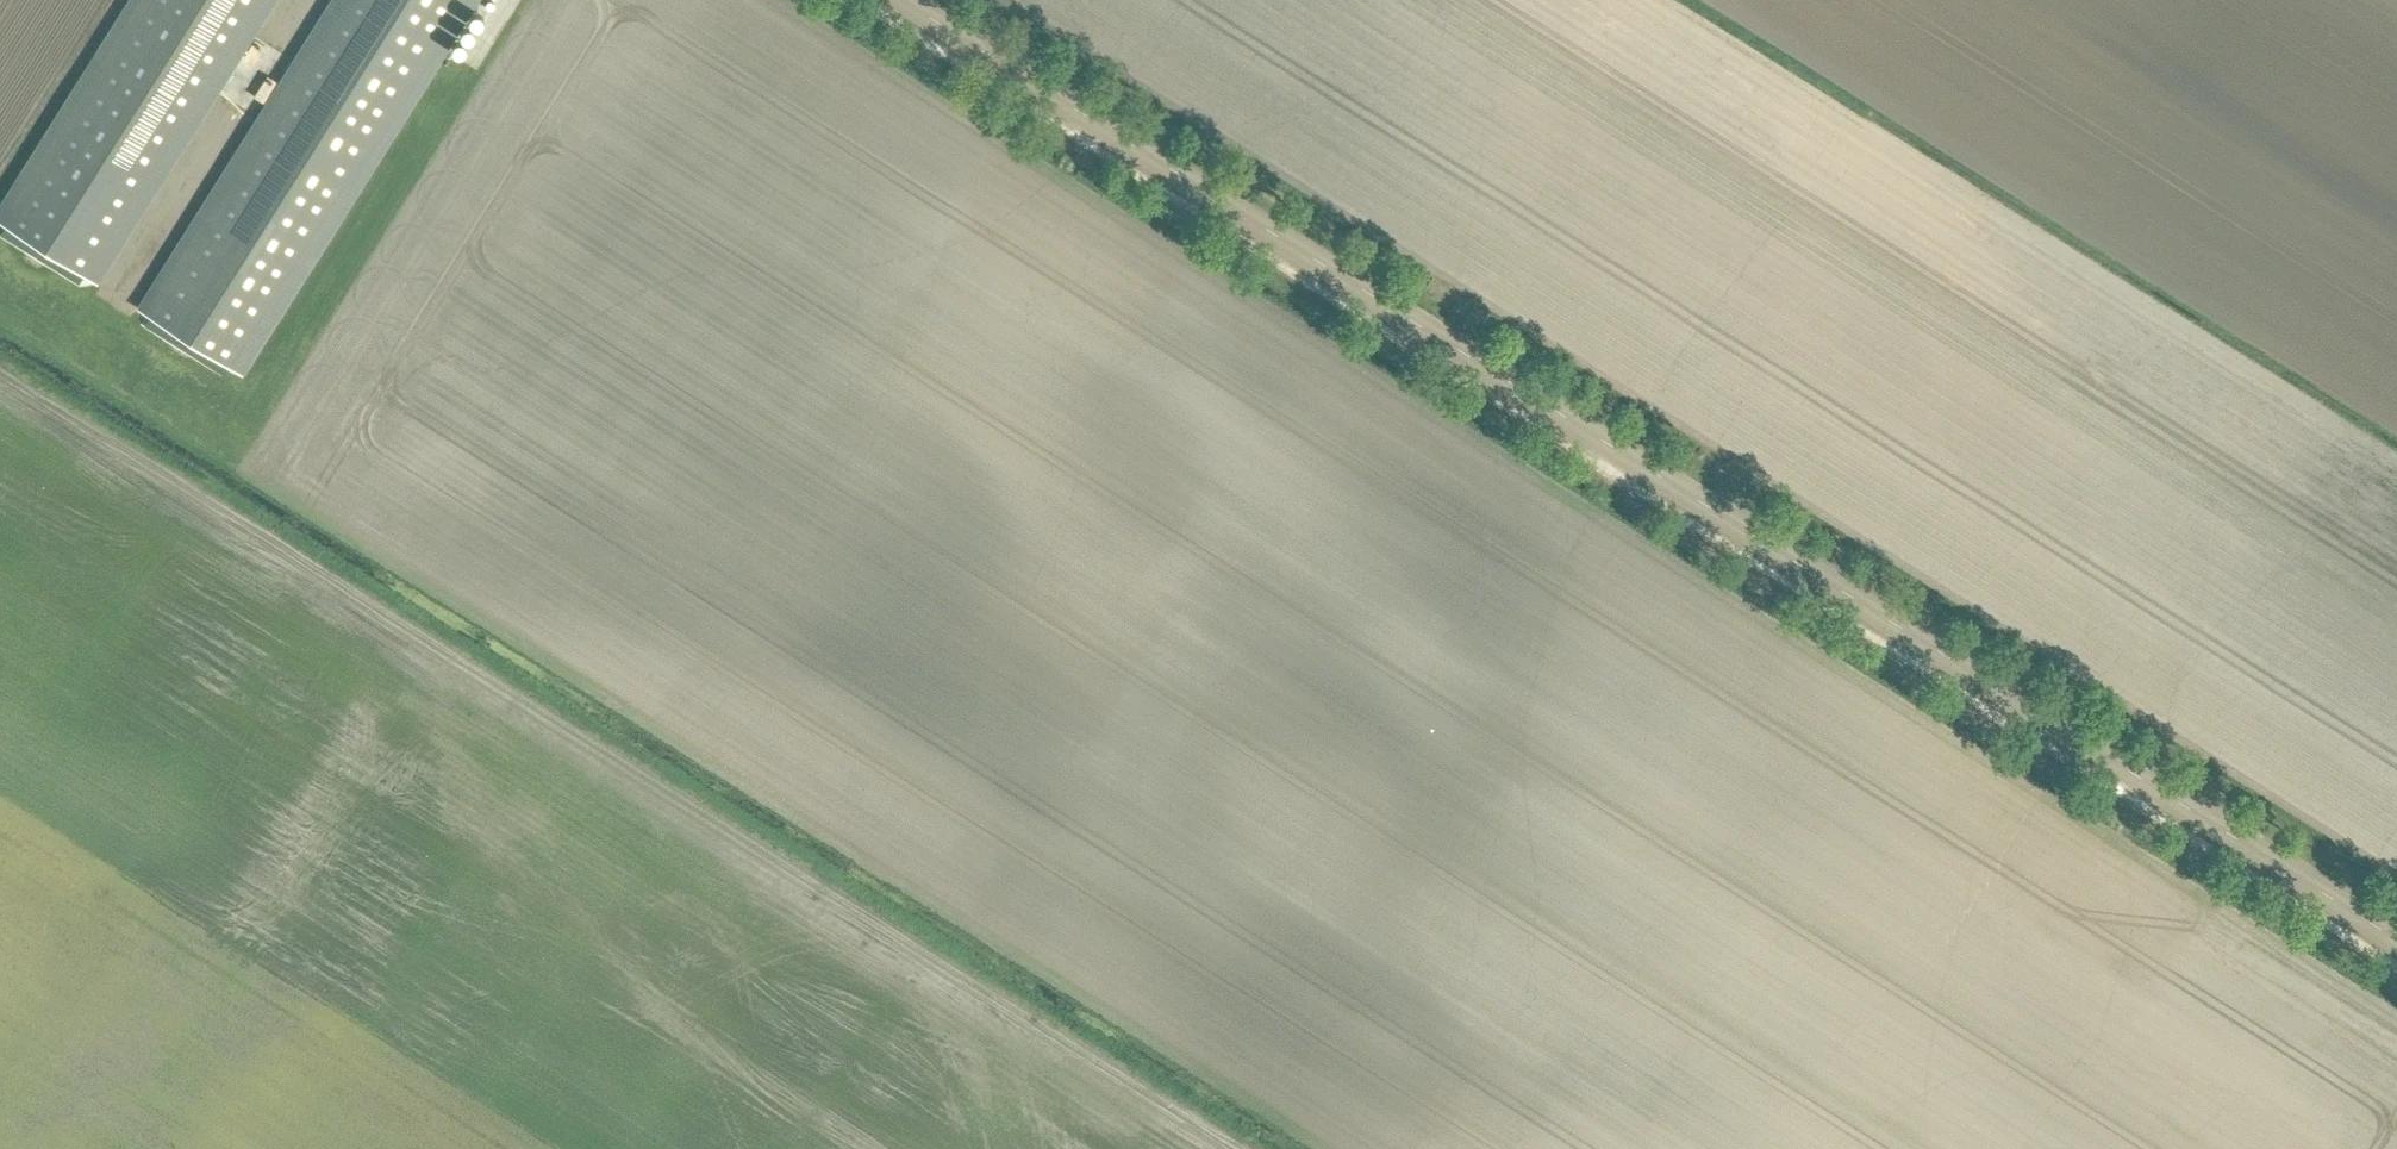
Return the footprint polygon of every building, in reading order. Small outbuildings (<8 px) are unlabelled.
[(0,207),(0,220),(97,281),(274,0),(130,0),(0,207)] [(139,308),(242,372),(476,0),(333,0),(139,308)]
